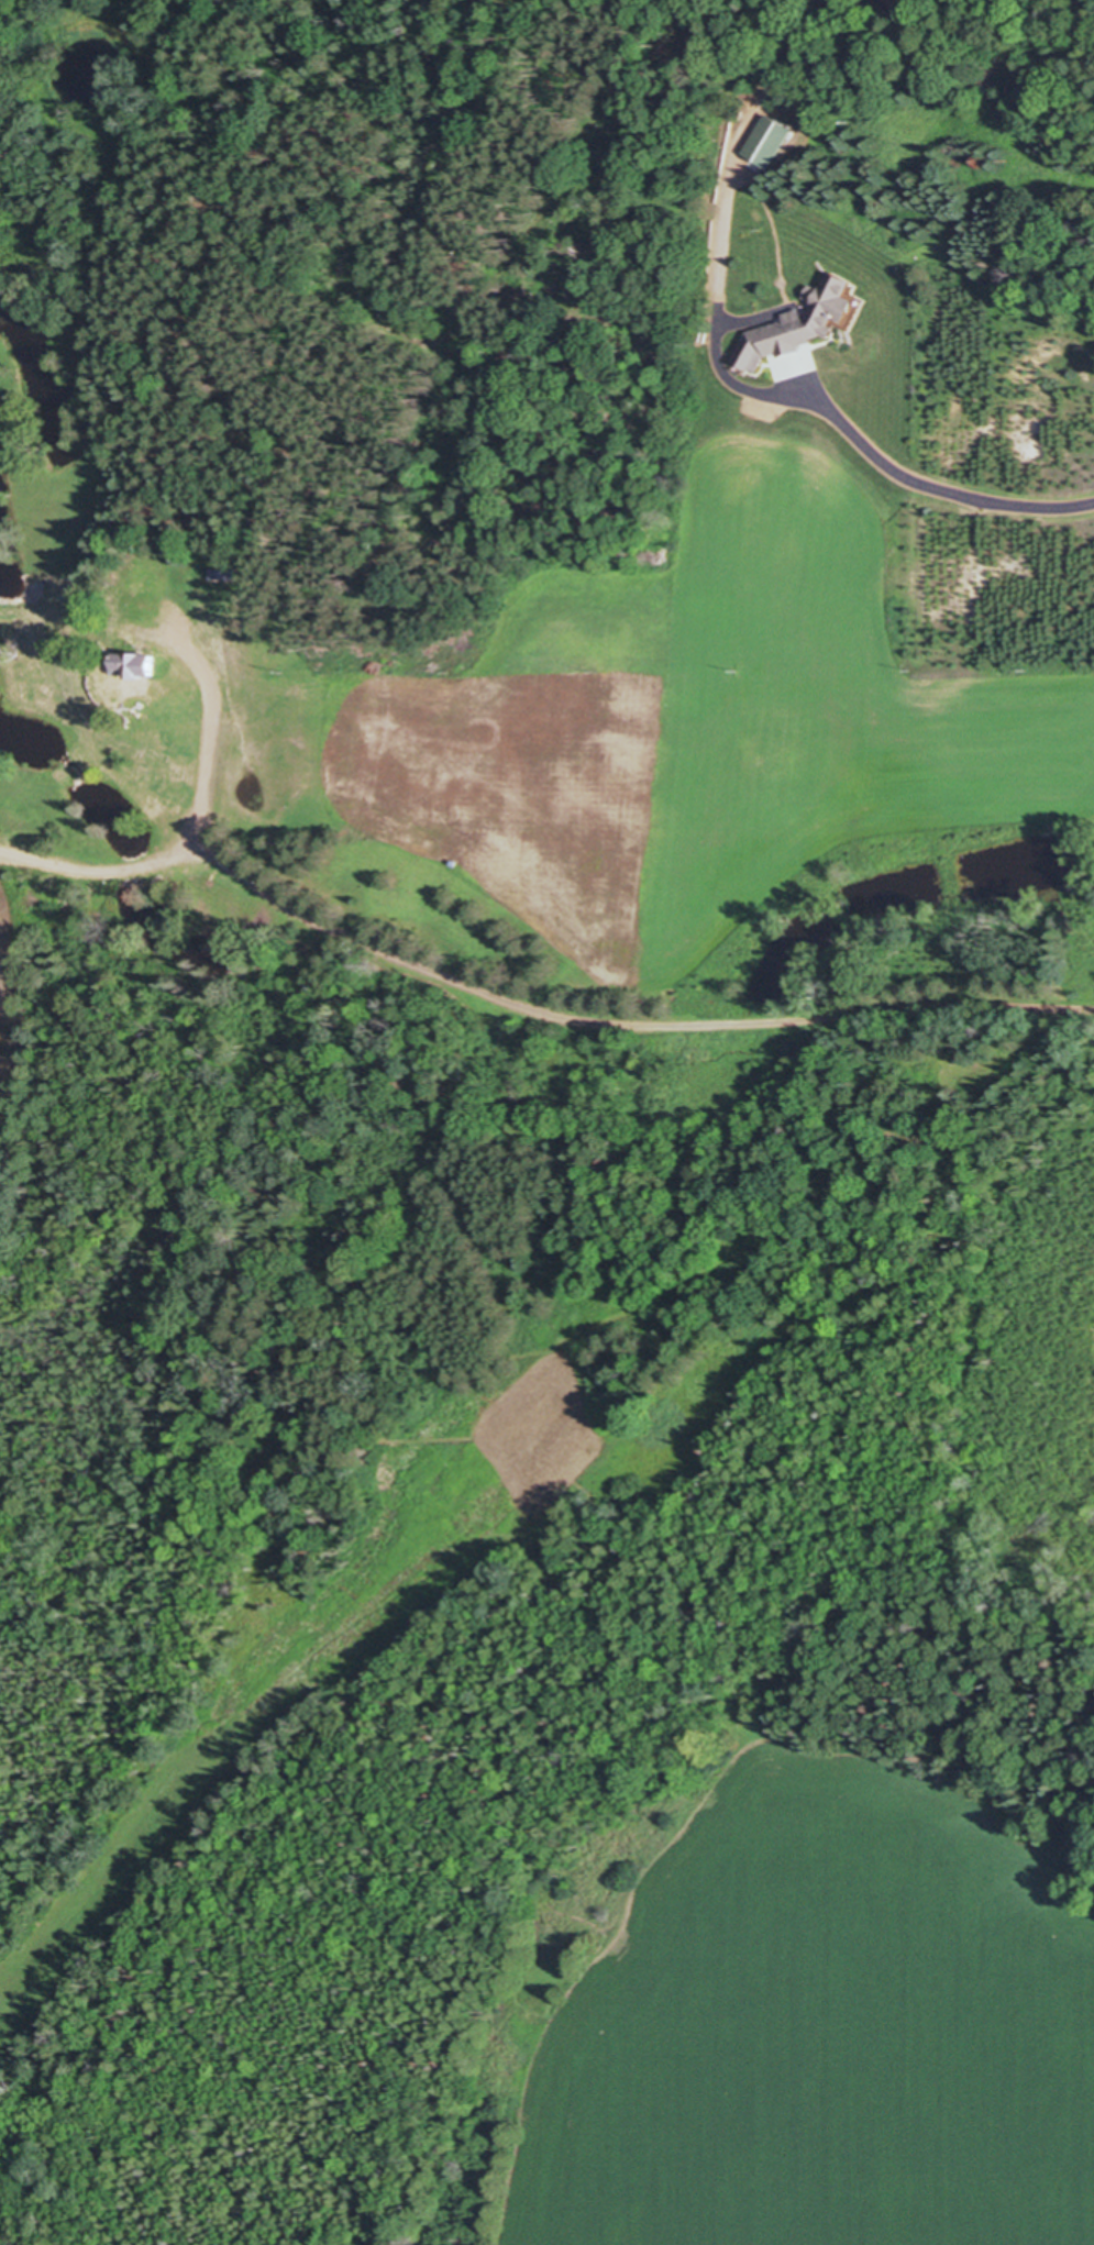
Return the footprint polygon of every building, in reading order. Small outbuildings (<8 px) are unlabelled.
[(741,155),(768,170),(790,129),(762,114),(741,155)] [(746,331),(730,362),(755,375),(764,357),(774,355),(772,354),(827,341),(835,325),(841,324),(852,302),(843,297),(850,283),(827,271),(817,289),(808,284),(800,299),(810,304),(804,316),(795,311),(784,314),(779,323),(746,331)] [(68,605),(68,594),(54,594),(54,605),(68,605)] [(109,679),(152,680),(153,654),(110,654),(109,679)] [(182,661),(163,660),(162,673),(181,674),(182,661)]
